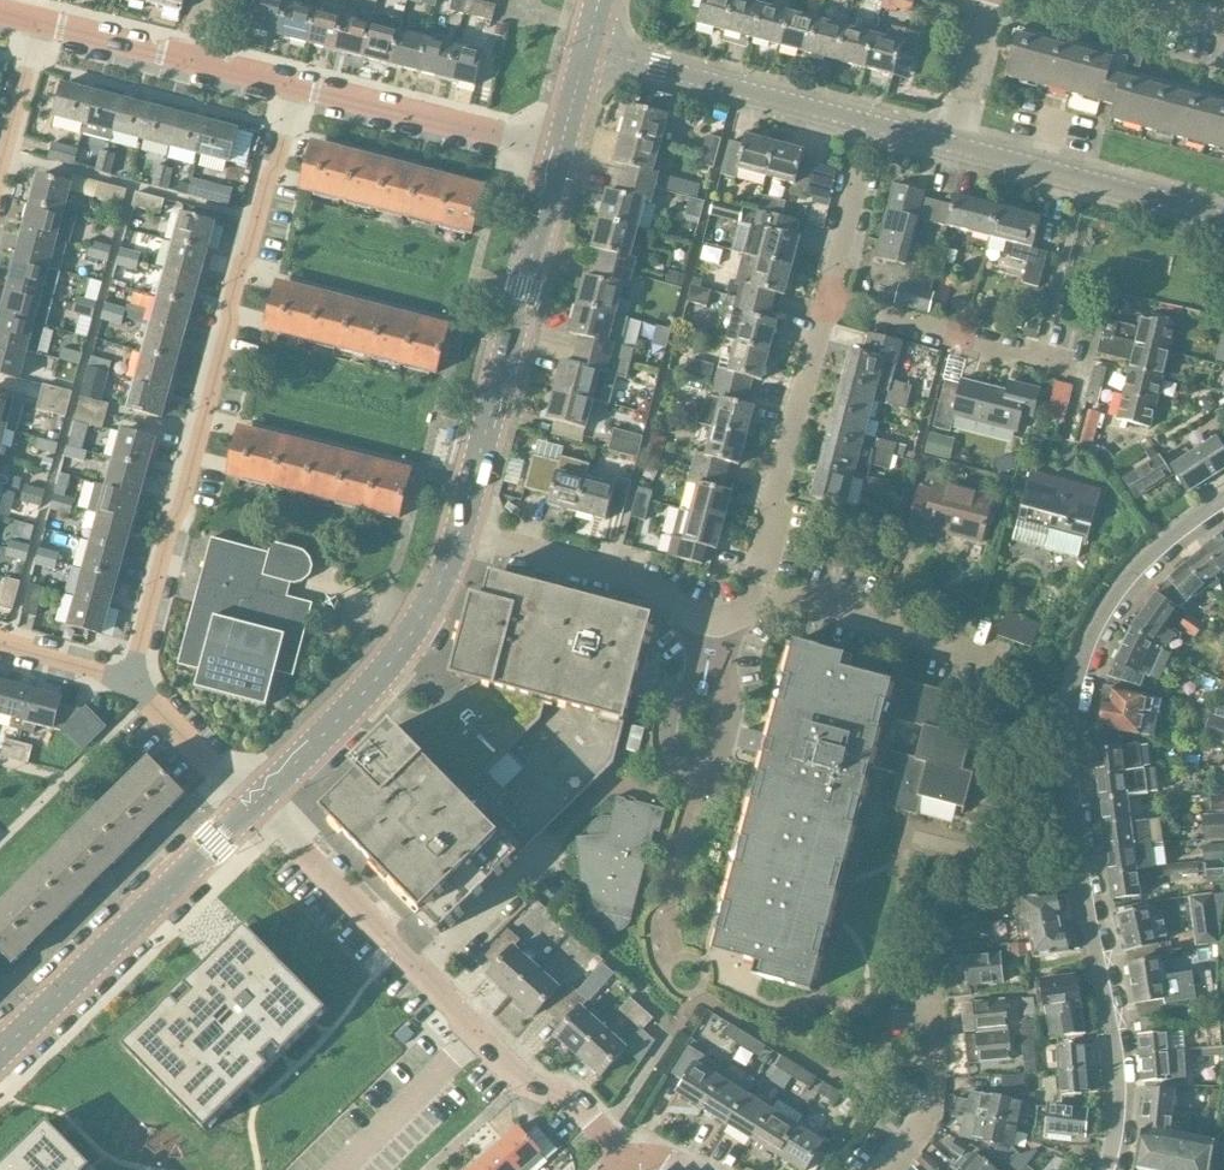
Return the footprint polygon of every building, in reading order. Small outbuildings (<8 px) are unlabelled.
[(181,10),(184,0),(142,0),(181,10)] [(279,37),(289,0),(277,0),(277,2),(268,0),(257,0),(250,30),(279,37)] [(279,37),(308,44),(316,12),(300,8),(302,0),(289,0),(279,37)] [(461,15),(465,0),(452,0),(449,12),(461,15)] [(461,15),(491,22),(495,7),(469,0),(465,0),(461,15)] [(726,30),(734,0),(703,0),(697,23),(726,30)] [(726,30),(753,38),(762,5),(764,0),(751,0),(751,2),(743,0),(734,0),(726,30)] [(883,4),(881,8),(896,13),(897,7),(913,11),(915,0),(884,0),(883,4)] [(762,5),(753,38),(782,45),(790,12),(762,5)] [(316,12),(308,44),(335,51),(346,11),(334,8),(332,16),(316,12)] [(346,11),(335,51),(364,58),(372,26),(355,21),(357,14),(346,11)] [(790,12),(782,45),(810,52),(818,19),(790,12)] [(372,26),(364,58),(391,65),(399,33),(403,20),(374,13),(372,26)] [(818,19),(810,52),(837,59),(846,27),(818,19)] [(496,36),(507,38),(510,27),(499,24),(496,36)] [(874,34),(865,67),(895,74),(902,46),(915,50),(920,32),(893,25),(890,38),(874,34)] [(846,27),(837,59),(865,67),(874,34),(846,27)] [(1124,71),(1126,64),(1139,67),(1147,39),(1127,34),(1121,56),(1019,28),(1006,78),(1113,107),(1110,121),(1223,152),(1223,98),(1124,71)] [(399,33),(391,65),(418,72),(426,39),(399,33)] [(426,39),(418,72),(446,79),(454,46),(426,39)] [(454,46),(446,79),(475,86),(483,54),(454,46)] [(54,116),(83,123),(91,91),(62,83),(54,116)] [(630,106),(622,134),(659,144),(666,117),(673,119),(678,100),(643,90),(638,109),(630,106)] [(91,91),(83,123),(111,131),(120,98),(91,91)] [(120,98),(111,131),(140,138),(148,106),(120,98)] [(148,106),(140,138),(169,146),(178,113),(148,106)] [(698,106),(696,116),(708,119),(711,109),(698,106)] [(178,113),(169,146),(197,153),(206,120),(178,113)] [(206,120),(197,153),(229,161),(237,129),(206,120)] [(625,165),(621,181),(655,190),(659,174),(652,172),(659,144),(622,134),(615,163),(625,165)] [(720,174),(736,178),(738,170),(766,177),(775,144),(744,135),(741,145),(729,142),(720,174)] [(714,167),(721,140),(706,136),(699,163),(714,167)] [(74,165),(78,150),(51,143),(47,158),(74,165)] [(775,144),(766,177),(794,184),(791,193),(804,197),(813,164),(800,161),(803,151),(775,144)] [(78,150),(74,165),(88,169),(92,151),(79,148),(78,150)] [(300,190),(334,199),(344,158),(310,149),(300,190)] [(100,151),(95,171),(103,173),(108,153),(100,151)] [(108,153),(103,173),(111,175),(116,155),(108,153)] [(344,158),(334,199),(368,207),(379,167),(344,158)] [(157,166),(152,186),(161,188),(165,168),(157,166)] [(379,167),(368,207),(403,216),(413,175),(379,167)] [(165,168),(161,188),(168,190),(173,170),(165,168)] [(38,174),(30,203),(63,211),(70,184),(38,174)] [(413,175),(403,216),(437,224),(447,184),(413,175)] [(233,192),(244,195),(248,179),(236,176),(233,192)] [(192,179),(189,195),(203,199),(229,205),(232,189),(207,183),(192,179)] [(608,190),(600,220),(637,229),(644,202),(651,204),(655,190),(621,181),(618,192),(608,190)] [(918,219),(948,226),(953,204),(952,204),(924,196),(925,191),(894,182),(875,258),(906,266),(918,219)] [(97,183),(93,196),(121,204),(123,204),(127,191),(125,190),(97,183)] [(447,184),(437,224),(472,233),(482,192),(447,184)] [(136,194),(132,207),(159,213),(162,200),(136,194)] [(953,204),(948,226),(990,237),(998,205),(955,194),(952,204),(953,204)] [(751,225),(743,254),(791,267),(799,237),(795,236),(799,223),(742,208),(713,200),(710,214),(738,222),(751,225)] [(30,203),(23,230),(55,239),(70,244),(77,216),(62,212),(63,211),(30,203)] [(1006,251),(1010,258),(1027,262),(1022,283),(1038,287),(1048,252),(1032,249),(1040,217),(998,205),(990,237),(1008,242),(1006,251)] [(181,214),(174,241),(206,250),(213,223),(181,214)] [(602,251),(599,265),(633,274),(636,259),(630,258),(637,229),(600,220),(593,248),(602,251)] [(23,230),(16,258),(48,267),(55,239),(23,230)] [(90,241),(88,249),(107,254),(109,254),(112,246),(110,245),(90,241)] [(174,241),(166,269),(198,278),(206,250),(174,241)] [(121,248),(119,257),(139,262),(141,254),(121,248)] [(88,249),(86,258),(105,262),(107,263),(109,254),(107,254),(88,249)] [(791,267),(743,254),(736,280),(730,279),(726,294),(728,295),(770,307),(775,291),(784,294),(791,267)] [(119,257),(116,265),(137,271),(139,262),(119,257)] [(16,258),(8,285),(41,295),(53,298),(60,271),(48,267),(16,258)] [(586,275),(578,306),(615,315),(619,298),(626,300),(629,288),(633,274),(599,265),(595,278),(586,275)] [(166,269),(158,298),(190,307),(198,278),(166,269)] [(8,285),(1,313),(33,322),(41,295),(8,285)] [(691,285),(687,301),(707,307),(711,291),(691,285)] [(896,304),(896,306),(929,314),(934,293),(930,292),(901,285),(897,298),(896,304)] [(264,328),(298,337),(309,296),(274,287),(264,328)] [(719,338),(736,343),(769,351),(776,323),(767,321),(770,307),(728,295),(719,338)] [(77,296),(75,304),(92,309),(94,310),(97,301),(95,300),(77,296)] [(309,296),(298,337),(333,346),(343,304),(309,296)] [(158,298),(151,326),(183,335),(190,307),(158,298)] [(106,303),(104,312),(124,317),(126,309),(106,303)] [(75,304),(72,313),(90,318),(92,318),(94,310),(92,309),(75,304)] [(343,304),(333,346),(367,355),(378,313),(343,304)] [(580,336),(577,349),(631,364),(634,351),(607,343),(615,315),(578,306),(570,333),(580,336)] [(104,312),(102,320),(121,326),(124,317),(104,312)] [(0,318),(0,343),(26,350),(33,322),(1,313),(0,318)] [(378,313),(367,355),(402,363),(412,322),(378,313)] [(1107,319),(1102,338),(1114,342),(1115,339),(1170,353),(1176,325),(1144,317),(1141,328),(1107,319)] [(412,322),(402,363),(436,372),(447,331),(412,322)] [(151,326),(143,354),(175,362),(183,335),(151,326)] [(850,350),(842,381),(889,393),(909,398),(912,386),(892,380),(902,342),(870,333),(864,354),(850,350)] [(1216,360),(1223,363),(1223,335),(1222,335),(1216,360)] [(1099,353),(1133,361),(1131,369),(1163,377),(1170,353),(1115,339),(1114,342),(1102,338),(1099,353)] [(19,378),(26,350),(0,343),(0,373),(19,378)] [(719,368),(716,382),(748,391),(752,377),(761,379),(769,351),(736,343),(728,371),(719,368)] [(62,348),(60,359),(77,364),(79,365),(82,353),(81,353),(62,348)] [(564,361),(556,389),(610,403),(617,376),(627,378),(631,364),(577,349),(573,364),(564,361)] [(143,354),(135,381),(168,390),(175,362),(143,354)] [(92,356),(89,367),(109,373),(112,362),(92,356)] [(1096,365),(1093,377),(1104,380),(1108,368),(1096,365)] [(109,373),(89,367),(81,396),(102,402),(109,373)] [(1131,369),(1124,395),(1157,402),(1163,377),(1131,369)] [(1099,403),(1104,380),(1093,377),(1087,400),(1099,403)] [(947,383),(936,427),(950,431),(954,416),(1016,432),(1021,414),(1033,418),(1040,390),(1010,383),(1007,392),(962,380),(960,387),(947,383)] [(160,417),(168,390),(135,381),(128,408),(160,417)] [(842,381),(835,410),(868,418),(873,401),(886,404),(906,409),(909,398),(889,393),(842,381)] [(700,422),(714,426),(746,435),(753,408),(745,405),(748,391),(716,382),(712,395),(707,394),(700,422)] [(42,383),(38,395),(67,402),(69,403),(72,391),(70,390),(42,383)] [(548,419),(586,429),(593,402),(609,406),(610,403),(556,389),(548,419)] [(38,395),(35,407),(63,415),(66,415),(69,403),(67,402),(38,395)] [(1151,428),(1157,402),(1124,395),(1118,420),(1151,428)] [(6,429),(13,400),(0,396),(0,427),(6,429)] [(81,396),(77,409),(106,417),(110,404),(102,402),(81,396)] [(77,409),(74,422),(103,430),(106,417),(77,409)] [(835,410),(827,438),(860,447),(868,418),(835,410)] [(1088,410),(1080,441),(1080,443),(1091,448),(1092,449),(1089,452),(1112,473),(1119,464),(1102,447),(1098,449),(1094,445),(1092,445),(1101,413),(1088,410)] [(697,453),(693,468),(725,477),(729,462),(738,464),(746,435),(714,426),(706,455),(697,453)] [(637,457),(642,437),(614,428),(612,435),(609,449),(637,457)] [(122,430),(114,459),(147,468),(155,438),(122,430)] [(237,433),(228,467),(227,474),(261,482),(272,441),(237,433)] [(1171,469),(1186,493),(1223,469),(1223,435),(1171,469)] [(1137,498),(1170,476),(1161,464),(1172,457),(1161,440),(1158,442),(1155,437),(1150,439),(1150,438),(1141,442),(1140,441),(1116,454),(1121,463),(1128,460),(1127,459),(1144,449),(1152,461),(1125,480),(1137,498)] [(827,438),(820,466),(853,475),(867,479),(867,478),(868,479),(872,462),(890,467),(894,455),(874,450),(860,447),(827,438)] [(37,439),(35,449),(53,454),(55,454),(58,444),(56,443),(37,439)] [(877,439),(874,450),(894,455),(897,444),(877,439)] [(272,441),(261,482),(296,491),(306,450),(272,441)] [(67,446),(64,457),(85,463),(88,451),(67,446)] [(306,450),(296,491),(330,500),(341,459),(306,450)] [(524,489),(537,492),(550,496),(548,504),(577,512),(587,479),(591,464),(561,456),(559,462),(533,455),(524,489)] [(114,459),(107,487),(139,496),(147,468),(114,459)] [(341,459),(330,500),(365,509),(375,468),(341,459)] [(845,504),(853,475),(820,466),(812,496),(845,504)] [(375,468),(365,509),(400,517),(410,476),(375,468)] [(698,484),(691,511),(723,520),(731,491),(722,489),(725,477),(693,468),(689,482),(698,484)] [(1031,472),(1016,526),(1049,535),(1045,548),(1078,557),(1082,544),(1086,545),(1101,491),(1031,472)] [(587,479),(577,512),(605,520),(608,511),(623,515),(632,481),(617,477),(614,487),(587,479)] [(882,496),(886,484),(868,479),(867,478),(867,479),(863,490),(882,496)] [(919,487),(908,530),(924,534),(926,528),(982,543),(994,497),(936,481),(934,491),(919,487)] [(25,485),(23,493),(41,498),(43,498),(45,490),(43,490),(25,485)] [(107,487),(100,514),(132,523),(139,496),(107,487)] [(644,520),(653,491),(638,487),(630,516),(644,520)] [(55,492),(52,501),(73,507),(75,498),(55,492)] [(41,498),(23,493),(20,502),(28,504),(38,507),(40,508),(43,498),(41,498)] [(52,501),(50,510),(71,515),(73,507),(52,501)] [(28,504),(23,523),(33,525),(35,526),(40,508),(38,507),(28,504)] [(668,555),(702,564),(707,546),(716,549),(723,520),(691,511),(691,512),(680,509),(668,555)] [(100,514),(92,542),(125,550),(132,523),(100,514)] [(623,544),(637,548),(639,537),(625,535),(623,544)] [(1221,572),(1223,570),(1223,539),(1222,536),(1204,551),(1221,572)] [(276,673),(290,677),(309,606),(285,600),(289,583),(295,584),(302,581),(304,580),(309,575),(310,574),(312,567),(312,565),(310,558),(309,556),(304,551),(299,548),(271,541),(268,553),(210,537),(177,665),(199,671),(195,688),(267,707),(276,673)] [(10,540),(8,548),(26,553),(28,554),(30,546),(28,545),(10,540)] [(92,542),(85,570),(117,578),(125,550),(92,542)] [(7,550),(5,557),(24,561),(26,562),(28,554),(26,553),(8,548),(7,550)] [(40,548),(37,556),(58,562),(60,553),(40,548)] [(1187,564),(1205,586),(1221,572),(1204,551),(1187,564)] [(37,556),(35,565),(56,571),(58,562),(37,556)] [(1187,601),(1205,586),(1187,564),(1169,579),(1187,601)] [(85,570),(77,598),(109,606),(117,578),(85,570)] [(360,775),(322,812),(330,820),(440,933),(536,840),(546,830),(588,789),(597,780),(606,746),(619,696),(621,691),(642,613),(501,575),(490,572),(483,598),(476,597),(472,595),(471,600),(465,621),(464,625),(458,645),(457,650),(452,671),(450,676),(455,677),(473,682),(409,743),(396,730),(393,727),(390,730),(374,745),(371,748),(355,763),(352,767),(355,770),(360,775)] [(10,611),(12,611),(20,582),(18,582),(6,578),(0,601),(0,608),(10,611)] [(30,585),(22,613),(35,616),(42,588),(30,585)] [(1154,595),(1131,627),(1153,641),(1168,619),(1193,638),(1202,626),(1203,624),(1177,606),(1175,609),(1154,595)] [(77,598),(70,626),(102,635),(109,606),(77,598)] [(998,635),(1000,635),(1031,646),(1039,624),(1005,613),(998,635)] [(1153,641),(1131,627),(1129,630),(1127,635),(1108,677),(1137,686),(1144,675),(1137,670),(1149,647),(1153,641)] [(897,774),(888,807),(917,815),(922,797),(963,808),(974,766),(963,763),(972,731),(953,726),(961,694),(904,679),(901,690),(891,687),(892,682),(849,670),(852,658),(820,650),(820,648),(793,641),(769,733),(748,728),(743,749),(764,754),(712,950),(757,962),(753,975),(785,984),(784,985),(810,992),(870,767),(897,774)] [(0,703),(0,714),(13,718),(10,728),(22,730),(33,690),(5,682),(0,703)] [(33,690),(22,730),(34,733),(36,724),(54,728),(59,708),(59,707),(62,697),(33,690)] [(1138,736),(1146,697),(1111,690),(1108,704),(1103,702),(1098,728),(1138,736)] [(59,708),(54,728),(63,731),(83,751),(107,727),(86,706),(79,713),(59,707),(59,708)] [(1199,711),(1198,717),(1208,720),(1203,742),(1223,746),(1223,718),(1199,711)] [(632,727),(626,751),(637,754),(639,755),(645,729),(633,726),(632,727)] [(5,738),(0,756),(14,760),(18,742),(5,738)] [(1093,751),(1096,776),(1141,770),(1138,746),(1122,748),(1120,738),(1112,739),(1113,749),(1093,751)] [(18,742),(14,760),(29,764),(33,747),(18,742)] [(1223,765),(1223,751),(1212,750),(1210,764),(1223,765)] [(187,796),(151,759),(0,906),(0,952),(13,966),(187,796)] [(1096,776),(1099,800),(1127,797),(1147,793),(1145,769),(1141,770),(1096,776)] [(1212,775),(1213,789),(1223,788),(1223,774),(1212,775)] [(1209,796),(1209,811),(1223,810),(1223,795),(1209,796)] [(600,914),(601,918),(601,919),(601,920),(602,923),(603,924),(603,925),(605,927),(607,928),(609,930),(611,930),(614,931),(616,931),(619,930),(621,930),(622,929),(624,928),(625,927),(627,925),(628,923),(629,920),(630,921),(631,917),(637,903),(635,902),(636,897),(642,883),(640,882),(641,878),(647,864),(645,863),(653,832),(658,833),(664,810),(615,797),(609,819),(608,819),(605,819),(602,819),(599,820),(598,820),(596,821),(594,823),(593,824),(591,826),(590,827),(589,830),(589,831),(588,834),(588,837),(575,838),(575,842),(573,843),(576,856),(577,860),(574,861),(578,874),(579,879),(576,879),(580,892),(580,897),(578,898),(582,911),(582,915),(600,914)] [(1099,800),(1102,825),(1130,822),(1127,797),(1099,800)] [(1223,838),(1223,814),(1202,816),(1204,839),(1223,838)] [(1102,825),(1105,850),(1133,846),(1151,844),(1148,821),(1131,823),(1130,822),(1102,825)] [(1105,850),(1108,875),(1136,871),(1154,868),(1151,844),(1133,846),(1105,850)] [(1202,846),(1204,861),(1223,859),(1223,844),(1202,846)] [(1223,880),(1223,860),(1205,863),(1204,862),(1157,867),(1158,878),(1205,872),(1206,882),(1223,880)] [(1139,896),(1136,871),(1108,875),(1111,899),(1139,896)] [(1218,944),(1220,944),(1220,940),(1220,939),(1221,936),(1221,932),(1223,909),(1223,893),(1214,894),(1189,898),(1195,947),(1218,944)] [(1025,900),(1030,929),(1062,924),(1060,915),(1063,914),(1062,910),(1064,907),(1063,901),(1060,899),(1059,894),(1025,900)] [(1126,951),(1155,945),(1147,909),(1118,915),(1126,951)] [(1035,957),(1040,956),(1069,952),(1069,948),(1071,946),(1070,939),(1067,937),(1066,932),(1063,933),(1062,924),(1030,929),(1035,957)] [(245,927),(122,1047),(204,1131),(327,1010),(245,927)] [(488,976),(511,997),(537,969),(513,948),(519,941),(508,931),(484,958),(495,968),(488,976)] [(1030,942),(1008,944),(1009,958),(1031,956),(1030,942)] [(951,980),(947,981),(946,981),(947,997),(970,995),(970,985),(1002,983),(1000,954),(949,958),(951,980)] [(1165,1002),(1195,997),(1191,972),(1162,977),(1159,960),(1129,965),(1135,1002),(1164,997),(1165,1002)] [(537,969),(511,997),(533,1017),(541,1008),(552,1019),(576,992),(565,982),(559,989),(537,969)] [(1066,1036),(1086,1033),(1077,976),(1042,981),(1046,1007),(1061,1005),(1066,1036)] [(555,1036),(579,1058),(604,1029),(581,1008),(587,1001),(576,992),(552,1019),(563,1028),(555,1036)] [(1023,998),(1025,1016),(1036,1014),(1034,997),(1023,998)] [(619,1011),(642,1031),(652,1020),(630,999),(619,1011)] [(964,1032),(1007,1028),(1005,1000),(962,1004),(964,1032)] [(1021,1020),(1022,1029),(1038,1028),(1037,1019),(1021,1020)] [(1140,1036),(1138,1037),(1139,1054),(1168,1051),(1185,1050),(1183,1033),(1167,1034),(1167,1028),(1161,1029),(1160,1019),(1139,1020),(1140,1036)] [(742,1046),(749,1037),(731,1025),(725,1035),(742,1046)] [(406,1026),(396,1037),(404,1044),(414,1034),(406,1026)] [(1021,1029),(1024,1062),(1037,1061),(1035,1043),(1040,1042),(1038,1028),(1022,1029),(1021,1029)] [(604,1029),(579,1058),(601,1078),(627,1049),(604,1029)] [(967,1065),(1010,1061),(1008,1032),(964,1036),(967,1065)] [(749,1037),(742,1046),(759,1056),(764,1046),(749,1037)] [(672,1072),(685,1080),(677,1094),(702,1109),(727,1070),(689,1046),(672,1072)] [(1059,1049),(1061,1072),(1088,1069),(1086,1047),(1059,1049)] [(1168,1051),(1139,1054),(1141,1083),(1170,1081),(1183,1080),(1182,1068),(1204,1066),(1206,1065),(1205,1050),(1204,1048),(1185,1050),(1168,1051)] [(776,1066),(794,1078),(800,1068),(782,1057),(776,1066)] [(809,1087),(815,1078),(800,1068),(794,1078),(809,1087)] [(1082,1093),(1089,1093),(1088,1069),(1061,1072),(1063,1104),(1083,1102),(1082,1093)] [(727,1070),(702,1109),(727,1125),(747,1095),(753,1086),(727,1070)] [(835,1103),(840,1094),(824,1084),(818,1093),(835,1103)] [(966,1113),(966,1115),(1016,1126),(1022,1103),(972,1091),(970,1100),(959,1098),(956,1111),(966,1113)] [(1145,1091),(1142,1130),(1171,1132),(1174,1093),(1145,1091)] [(747,1095),(727,1125),(753,1141),(772,1111),(747,1095)] [(1085,1139),(1088,1112),(1052,1108),(1049,1135),(1085,1139)] [(772,1111),(753,1141),(778,1156),(797,1127),(772,1111)] [(1011,1148),(1016,1126),(966,1115),(961,1136),(1011,1148)] [(0,1166),(0,1169),(93,1169),(92,1169),(75,1152),(44,1123),(0,1166)] [(518,1169),(524,1169),(542,1154),(518,1127),(496,1146),(518,1169)] [(778,1156),(800,1169),(806,1169),(823,1143),(797,1127),(778,1156)] [(1171,1132),(1142,1130),(1142,1135),(1137,1169),(1212,1169),(1216,1143),(1171,1132)] [(961,1158),(968,1148),(958,1141),(951,1150),(961,1158)] [(479,1169),(518,1169),(496,1146),(475,1166),(479,1169)] [(926,1169),(937,1169),(940,1167),(925,1153),(917,1162),(926,1169)] [(960,1169),(993,1169),(977,1154),(968,1164),(964,1160),(957,1167),(960,1169)] [(1028,1165),(1029,1163),(1021,1156),(1012,1167),(1016,1169),(1033,1169),(1028,1165)]
